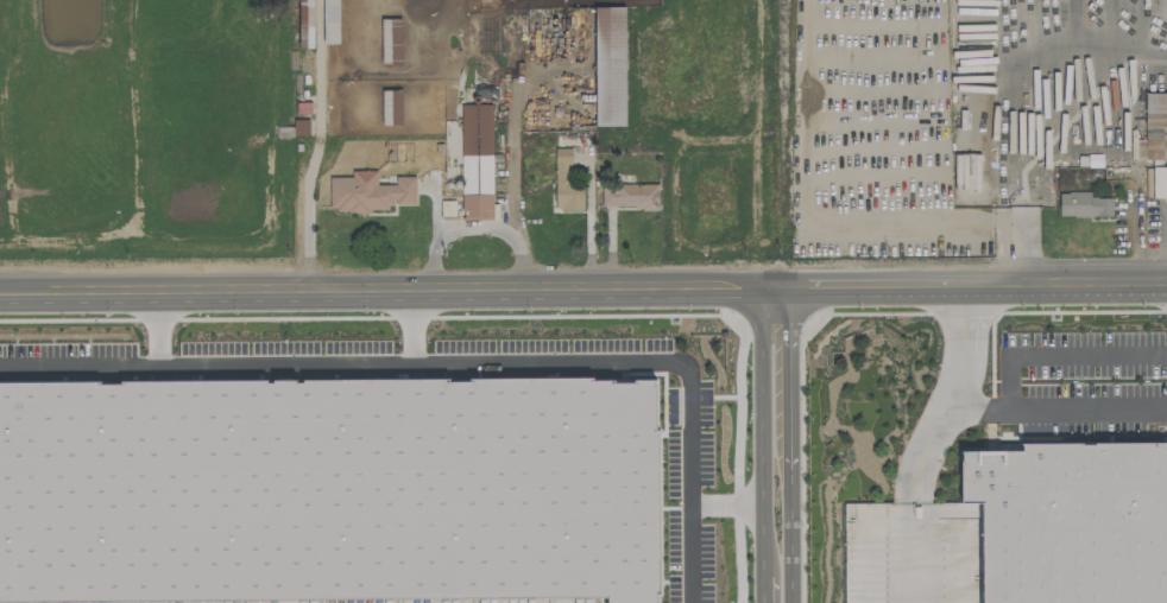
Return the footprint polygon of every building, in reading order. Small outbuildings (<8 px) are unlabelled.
[(299,45),(339,45),(338,0),(298,0),(299,45)] [(623,7),(594,7),(595,126),(625,126),(623,7)] [(400,19),(380,19),(381,63),(401,63),(400,19)] [(402,124),(400,89),(381,90),(382,125),(402,124)] [(1144,93),(1144,143),(1135,143),(1135,159),(1151,159),(1151,166),(1162,166),(1162,128),(1166,128),(1166,93),(1144,93)] [(490,104),(460,105),(462,220),(492,219),(490,104)] [(307,135),(308,119),(293,119),(293,135),(307,135)] [(570,149),(554,148),(553,210),(582,211),(583,183),(566,183),(566,165),(570,165),(570,149)] [(1151,198),(1166,198),(1166,167),(1151,167),(1151,198)] [(415,206),(415,176),(395,176),(395,184),(376,184),(376,170),(351,170),(351,178),(329,178),(329,212),(370,212),(370,207),(415,206)] [(657,184),(601,185),(601,208),(657,208),(657,184)] [(1111,217),(1111,198),(1090,197),(1090,192),(1058,191),(1058,216),(1111,217)] [(454,202),(440,201),(440,216),(454,216),(454,202)] [(952,430),(953,497),(974,497),(976,602),(1166,602),(1166,428),(952,430)]
